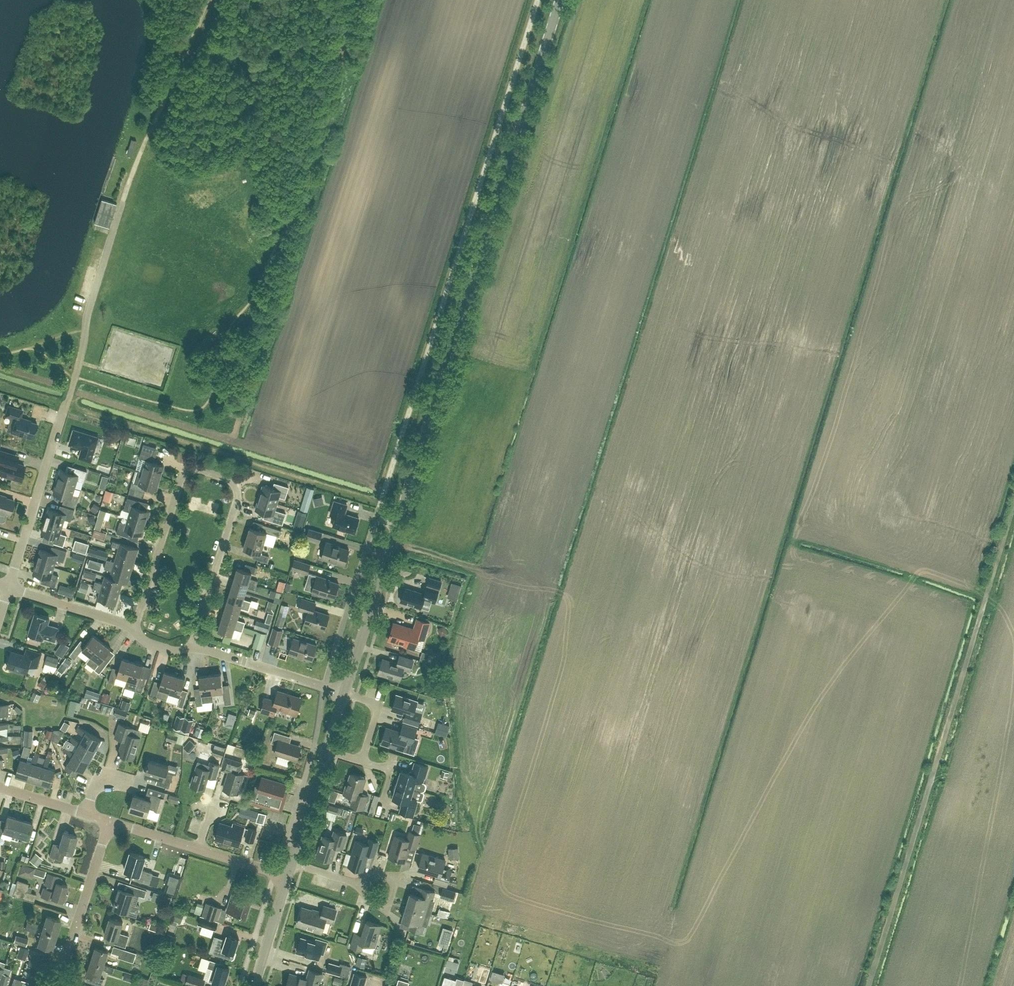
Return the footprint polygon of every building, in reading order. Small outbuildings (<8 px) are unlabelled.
[(110,227),(117,204),(102,199),(95,223),(96,223),(100,224),(110,227)] [(37,423),(24,419),(24,418),(20,417),(22,410),(8,405),(5,415),(16,418),(14,423),(10,422),(8,430),(12,431),(33,438),(37,423)] [(91,460),(98,437),(74,429),(69,444),(82,448),(79,457),(91,460)] [(121,436),(118,431),(113,434),(116,439),(121,436)] [(143,471),(160,477),(164,465),(151,461),(156,447),(144,443),(140,458),(146,460),(143,471)] [(16,462),(18,455),(13,454),(0,450),(0,466),(2,466),(0,472),(0,474),(20,480),(24,465),(16,462)] [(57,481),(75,487),(77,479),(84,481),(87,471),(74,466),(72,473),(61,469),(57,481)] [(156,489),(160,477),(143,471),(136,469),(132,481),(131,487),(129,493),(141,496),(143,490),(144,485),(156,489)] [(73,494),(75,487),(57,481),(54,493),(65,496),(63,503),(76,507),(79,496),(73,494)] [(275,489),(263,485),(259,497),(277,502),(279,496),(287,498),(290,487),(277,483),(275,489)] [(105,488),(102,498),(110,500),(113,490),(105,488)] [(14,499),(5,497),(6,496),(0,494),(0,520),(2,521),(4,520),(6,513),(9,514),(14,499)] [(311,498),(304,495),(300,509),(307,511),(311,498)] [(121,515),(128,517),(146,522),(150,511),(137,507),(139,501),(128,497),(124,509),(122,509),(121,515)] [(287,512),(275,509),(277,502),(259,497),(255,509),(268,513),(266,519),(283,524),(287,512)] [(354,532),(359,517),(344,513),(347,504),(335,500),(331,513),(336,515),(333,525),(354,532)] [(92,510),(95,513),(100,506),(96,503),(92,510)] [(45,520),(62,526),(65,518),(71,521),(75,509),(63,505),(61,512),(49,508),(45,520)] [(298,512),(293,527),(301,529),(306,514),(298,512)] [(101,529),(104,518),(98,516),(95,528),(101,529)] [(142,535),(146,522),(128,517),(126,523),(120,521),(117,533),(128,536),(130,531),(142,535)] [(60,533),(62,526),(45,520),(42,532),(54,536),(52,542),(63,545),(67,535),(60,533)] [(247,537),(264,543),(267,532),(279,536),(281,530),(263,524),(261,530),(250,527),(247,537)] [(319,542),(322,532),(309,528),(305,537),(319,542)] [(104,539),(106,533),(94,529),(93,536),(104,539)] [(261,553),(264,543),(247,537),(243,548),(254,551),(253,557),(267,562),(269,556),(261,553)] [(117,554),(135,560),(138,548),(113,540),(111,545),(119,547),(117,554)] [(345,564),(349,549),(335,545),(335,544),(326,541),(321,557),(345,564)] [(87,549),(74,545),(73,549),(86,553),(87,549)] [(37,561),(54,566),(56,559),(64,561),(67,550),(56,547),(54,553),(41,549),(37,561)] [(107,559),(109,552),(98,548),(98,549),(96,556),(107,559)] [(83,562),(85,556),(73,552),(71,558),(83,562)] [(131,571),(135,560),(117,554),(115,561),(107,559),(106,563),(131,571)] [(307,573),(310,563),(294,558),(291,568),(307,573)] [(52,573),(54,566),(37,561),(33,573),(46,577),(44,582),(55,586),(59,575),(52,573)] [(128,583),(131,571),(106,563),(104,568),(112,570),(110,577),(123,581),(128,583)] [(244,569),(237,567),(234,578),(257,585),(258,580),(250,578),(252,572),(256,573),(258,567),(246,563),(244,569)] [(110,577),(105,575),(103,582),(95,580),(94,585),(119,592),(123,581),(110,577)] [(334,597),(339,583),(326,579),(326,578),(317,575),(312,590),(334,597)] [(435,601),(441,581),(430,577),(425,593),(405,587),(401,600),(421,607),(424,598),(435,601)] [(255,589),(257,585),(234,578),(231,588),(245,593),(247,587),(255,589)] [(275,588),(282,590),(285,580),(278,578),(275,588)] [(450,580),(446,596),(456,599),(461,583),(450,580)] [(82,581),(79,590),(85,591),(87,583),(82,581)] [(116,604),(119,592),(94,585),(92,589),(100,592),(98,599),(116,604)] [(75,588),(68,586),(66,594),(73,596),(75,588)] [(243,598),(245,593),(231,588),(228,598),(250,605),(252,601),(243,598)] [(249,610),(250,605),(228,598),(225,609),(239,613),(241,607),(249,610)] [(325,629),(329,614),(313,609),(316,602),(302,598),(299,609),(308,612),(305,622),(325,629)] [(267,607),(275,609),(277,602),(269,600),(267,607)] [(225,609),(221,619),(244,626),(245,621),(237,619),(239,613),(225,609)] [(55,640),(59,627),(48,624),(50,618),(35,613),(29,634),(43,638),(44,636),(55,640)] [(283,626),(286,616),(279,614),(275,624),(283,626)] [(424,638),(430,622),(417,618),(414,628),(394,622),(389,639),(406,645),(406,646),(415,648),(418,636),(424,638)] [(242,631),(244,626),(221,619),(218,630),(232,634),(234,628),(242,631)] [(258,628),(267,631),(269,623),(260,620),(258,628)] [(278,644),(282,630),(274,627),(269,641),(278,644)] [(260,648),(265,633),(257,631),(252,646),(260,648)] [(91,655),(102,641),(93,634),(86,643),(81,639),(70,654),(75,658),(83,648),(91,655)] [(312,659),(317,644),(294,637),(289,653),(299,656),(300,655),(312,659)] [(61,656),(68,645),(60,640),(53,651),(61,656)] [(102,641),(91,655),(87,661),(95,668),(95,669),(100,673),(109,661),(104,657),(111,648),(102,641)] [(37,666),(41,653),(27,648),(25,655),(12,650),(7,666),(27,672),(30,663),(37,666)] [(59,658),(47,654),(45,663),(56,666),(59,658)] [(410,670),(413,659),(400,655),(397,663),(383,658),(378,672),(400,679),(403,668),(410,670)] [(68,666),(72,661),(66,657),(62,662),(68,666)] [(128,678),(133,661),(122,658),(119,669),(113,667),(108,681),(120,685),(122,676),(128,678)] [(133,661),(128,678),(125,687),(142,692),(146,677),(140,675),(144,664),(133,661)] [(62,673),(67,666),(62,662),(57,669),(62,673)] [(155,680),(150,694),(156,696),(156,697),(167,700),(175,674),(164,671),(161,682),(155,680)] [(212,692),(213,692),(223,691),(225,703),(231,703),(229,684),(223,684),(221,673),(210,674),(212,692)] [(175,674),(167,700),(177,703),(177,705),(183,707),(188,690),(182,688),(185,677),(175,674)] [(214,700),(213,692),(212,692),(210,674),(199,676),(201,687),(194,688),(196,705),(203,704),(203,702),(214,700)] [(301,700),(302,697),(292,694),(278,690),(275,700),(265,697),(261,710),(274,714),(276,708),(297,714),(301,700)] [(93,691),(91,698),(97,700),(100,693),(93,691)] [(109,702),(111,694),(103,691),(101,700),(109,702)] [(418,724),(422,712),(414,709),(417,701),(397,694),(392,709),(407,713),(405,720),(418,724)] [(131,702),(123,699),(122,702),(120,701),(118,707),(128,710),(131,702)] [(74,715),(77,701),(71,700),(68,714),(74,715)] [(9,715),(9,704),(0,703),(0,715),(9,715)] [(125,718),(128,710),(116,706),(114,714),(125,718)] [(229,712),(225,725),(233,727),(236,714),(229,712)] [(184,717),(177,715),(173,726),(181,728),(184,717)] [(193,720),(184,717),(181,728),(189,731),(193,720)] [(64,721),(60,728),(66,731),(69,724),(64,721)] [(134,758),(141,737),(132,734),(134,727),(120,723),(116,735),(124,738),(118,754),(134,758)] [(413,742),(417,728),(403,723),(400,731),(386,727),(381,742),(403,749),(406,740),(413,742)] [(450,725),(444,723),(441,734),(446,735),(450,725)] [(80,741),(96,750),(102,739),(78,726),(76,730),(84,734),(81,741),(80,741)] [(196,727),(194,734),(201,736),(204,730),(196,727)] [(182,744),(184,738),(186,734),(169,728),(166,738),(182,744)] [(26,730),(25,734),(25,744),(33,745),(34,730),(26,730)] [(61,735),(53,731),(51,739),(58,742),(61,735)] [(297,760),(301,746),(285,741),(287,735),(275,731),(271,742),(277,744),(274,753),(297,760)] [(80,741),(81,741),(72,736),(70,740),(78,745),(75,751),(74,751),(90,760),(96,750),(80,741)] [(188,739),(183,746),(189,750),(194,742),(188,739)] [(32,761),(33,757),(29,755),(32,747),(25,745),(16,774),(27,778),(32,761)] [(74,751),(75,751),(66,746),(64,751),(72,755),(65,767),(66,768),(76,774),(80,768),(84,771),(90,760),(74,751)] [(222,756),(224,750),(214,747),(212,753),(222,756)] [(15,757),(21,755),(19,748),(13,750),(15,757)] [(44,765),(37,763),(39,753),(35,752),(33,757),(32,761),(27,778),(39,782),(44,765)] [(44,765),(39,782),(50,785),(56,768),(48,766),(51,757),(46,756),(44,765)] [(238,793),(244,773),(239,772),(242,762),(226,757),(222,769),(229,771),(224,787),(226,788),(226,789),(238,793)] [(169,787),(174,773),(167,771),(169,765),(149,759),(145,773),(158,776),(156,783),(169,787)] [(220,764),(210,761),(209,764),(198,760),(191,784),(205,789),(209,775),(216,777),(220,764)] [(397,783),(413,788),(424,792),(426,791),(428,785),(427,783),(423,782),(428,766),(415,762),(412,771),(410,770),(409,772),(401,770),(397,783)] [(361,793),(365,778),(351,773),(348,782),(348,781),(344,793),(354,796),(351,805),(363,809),(367,795),(361,793)] [(284,790),(286,783),(262,776),(259,786),(255,785),(250,802),(270,808),(281,811),(287,791),(284,790)] [(424,792),(413,788),(397,783),(393,797),(400,799),(399,800),(400,802),(402,802),(400,811),(413,815),(418,799),(422,800),(423,799),(425,793),(424,792)] [(160,811),(164,797),(166,792),(149,786),(146,798),(134,794),(130,809),(147,814),(149,807),(155,808),(155,809),(160,811)] [(335,801),(338,791),(333,789),(331,789),(328,799),(329,800),(335,801)] [(169,792),(167,799),(176,801),(177,795),(169,792)] [(336,813),(338,807),(329,804),(329,802),(325,801),(321,813),(325,814),(327,810),(336,813)] [(249,808),(247,816),(256,818),(258,811),(249,808)] [(20,818),(7,814),(5,820),(0,819),(0,836),(1,836),(3,830),(12,833),(11,837),(7,836),(5,842),(12,844),(20,818)] [(433,821),(449,826),(451,819),(434,815),(433,821)] [(20,818),(12,844),(19,846),(21,840),(17,839),(18,835),(28,837),(32,822),(20,818)] [(418,833),(421,824),(414,822),(411,831),(410,831),(407,839),(395,835),(389,856),(405,861),(409,845),(416,847),(420,834),(418,833)] [(238,845),(244,826),(234,823),(232,828),(220,824),(216,838),(238,845)] [(255,842),(258,829),(249,827),(245,840),(255,842)] [(71,852),(76,835),(63,831),(59,845),(53,843),(49,855),(62,859),(65,850),(71,852)] [(343,848),(347,834),(334,831),(332,838),(323,835),(317,856),(331,860),(336,846),(343,848)] [(374,854),(378,841),(369,838),(367,843),(356,840),(348,865),(353,867),(353,866),(363,869),(368,852),(374,854)] [(448,847),(449,858),(459,857),(458,847),(448,847)] [(149,883),(153,872),(141,868),(145,856),(131,852),(125,870),(133,872),(131,878),(149,883)] [(447,885),(451,870),(443,867),(445,859),(423,852),(418,867),(437,873),(434,881),(447,885)] [(34,853),(29,859),(36,865),(41,859),(34,853)] [(43,876),(45,870),(34,867),(32,873),(43,876)] [(58,876),(48,872),(44,883),(48,884),(47,888),(43,887),(41,895),(53,899),(54,897),(65,900),(67,893),(68,893),(65,892),(67,884),(61,883),(63,879),(62,877),(58,876)] [(181,875),(169,872),(166,883),(168,884),(165,891),(175,894),(181,875)] [(33,900),(35,893),(26,890),(28,885),(16,881),(12,894),(33,900)] [(144,896),(146,890),(129,884),(127,890),(119,887),(113,906),(129,911),(135,893),(144,896)] [(246,916),(251,901),(241,898),(244,889),(235,886),(230,900),(230,901),(227,910),(246,916)] [(453,900),(456,890),(443,886),(440,896),(453,900)] [(406,905),(424,910),(426,902),(431,903),(435,891),(423,888),(420,895),(410,892),(406,905)] [(172,896),(153,890),(151,898),(169,904),(172,896)] [(199,913),(202,902),(196,900),(193,911),(199,913)] [(218,919),(222,907),(207,902),(203,914),(218,919)] [(332,921),(336,909),(324,905),(322,912),(317,910),(316,911),(302,907),(300,915),(298,924),(322,931),(325,919),(332,921)] [(421,919),(424,910),(406,905),(403,918),(412,921),(410,929),(422,932),(426,921),(421,919)] [(436,915),(445,917),(447,918),(449,911),(439,908),(436,915)] [(184,913),(175,909),(171,919),(181,922),(184,913)] [(34,920),(26,917),(24,923),(56,933),(60,919),(46,914),(37,911),(34,920)] [(216,929),(218,921),(201,916),(198,923),(216,929)] [(126,946),(129,935),(120,932),(123,922),(110,917),(105,933),(116,937),(114,942),(126,946)] [(374,946),(381,925),(366,920),(362,934),(355,932),(351,945),(362,949),(372,952),(374,946)] [(27,940),(37,943),(51,948),(56,933),(24,923),(22,929),(30,932),(27,940)] [(165,933),(166,928),(150,923),(149,928),(165,933)] [(174,943),(177,936),(167,933),(165,940),(174,943)] [(25,945),(28,938),(15,934),(13,941),(25,945)] [(234,953),(239,938),(227,934),(226,939),(218,937),(213,952),(232,959),(232,958),(234,958),(235,954),(234,953)] [(316,941),(301,937),(297,951),(309,955),(309,956),(318,959),(320,952),(323,953),(327,941),(317,938),(316,941)] [(448,946),(450,941),(441,938),(439,944),(448,946)] [(20,946),(17,956),(25,959),(28,949),(20,946)] [(91,960),(104,964),(107,956),(117,959),(118,956),(133,961),(136,952),(121,948),(119,954),(109,950),(96,946),(91,960)] [(41,967),(45,953),(31,949),(27,963),(41,967)] [(452,971),(458,953),(450,951),(445,969),(452,971)] [(358,957),(356,965),(365,967),(367,959),(358,957)] [(432,968),(440,971),(443,959),(436,957),(432,968)] [(224,985),(229,968),(219,964),(219,962),(210,959),(208,966),(213,968),(209,980),(213,981),(224,985)] [(104,964),(91,960),(87,973),(89,974),(87,980),(102,985),(104,978),(100,977),(103,969),(113,973),(115,967),(104,964)] [(351,966),(349,965),(340,962),(339,965),(329,962),(327,970),(339,974),(346,976),(348,976),(351,966)] [(323,973),(310,969),(307,978),(290,973),(286,985),(319,985),(321,982),(320,982),(323,973)] [(492,971),(490,977),(502,981),(504,974),(492,971)] [(0,979),(0,985),(5,985),(9,974),(2,972),(0,979)] [(367,976),(354,972),(350,985),(364,985),(367,976)] [(192,985),(196,985),(203,985),(205,979),(188,973),(185,983),(192,985)] [(441,985),(462,985),(464,979),(457,977),(456,979),(444,975),(441,985)] [(21,979),(14,977),(11,985),(19,985),(21,979)]
